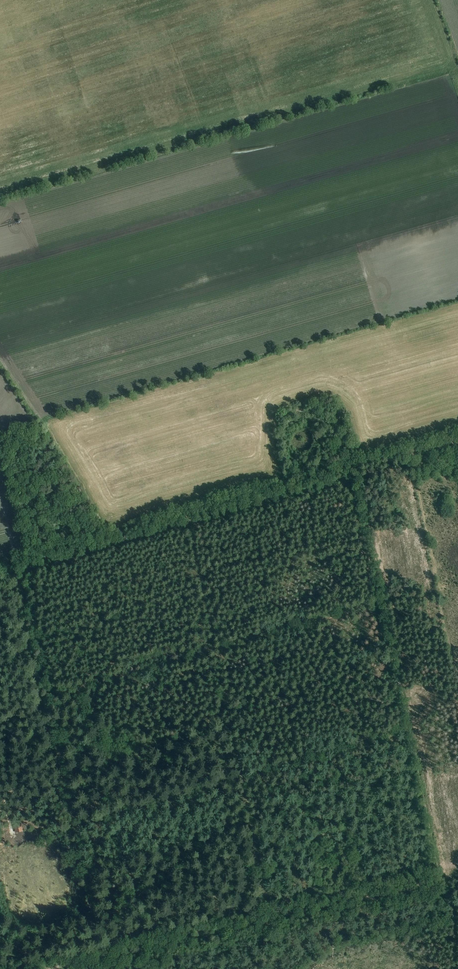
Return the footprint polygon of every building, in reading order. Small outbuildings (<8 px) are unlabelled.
[(16,830),(17,833),(23,831),(22,828),(20,823),(14,824),(16,830)]
